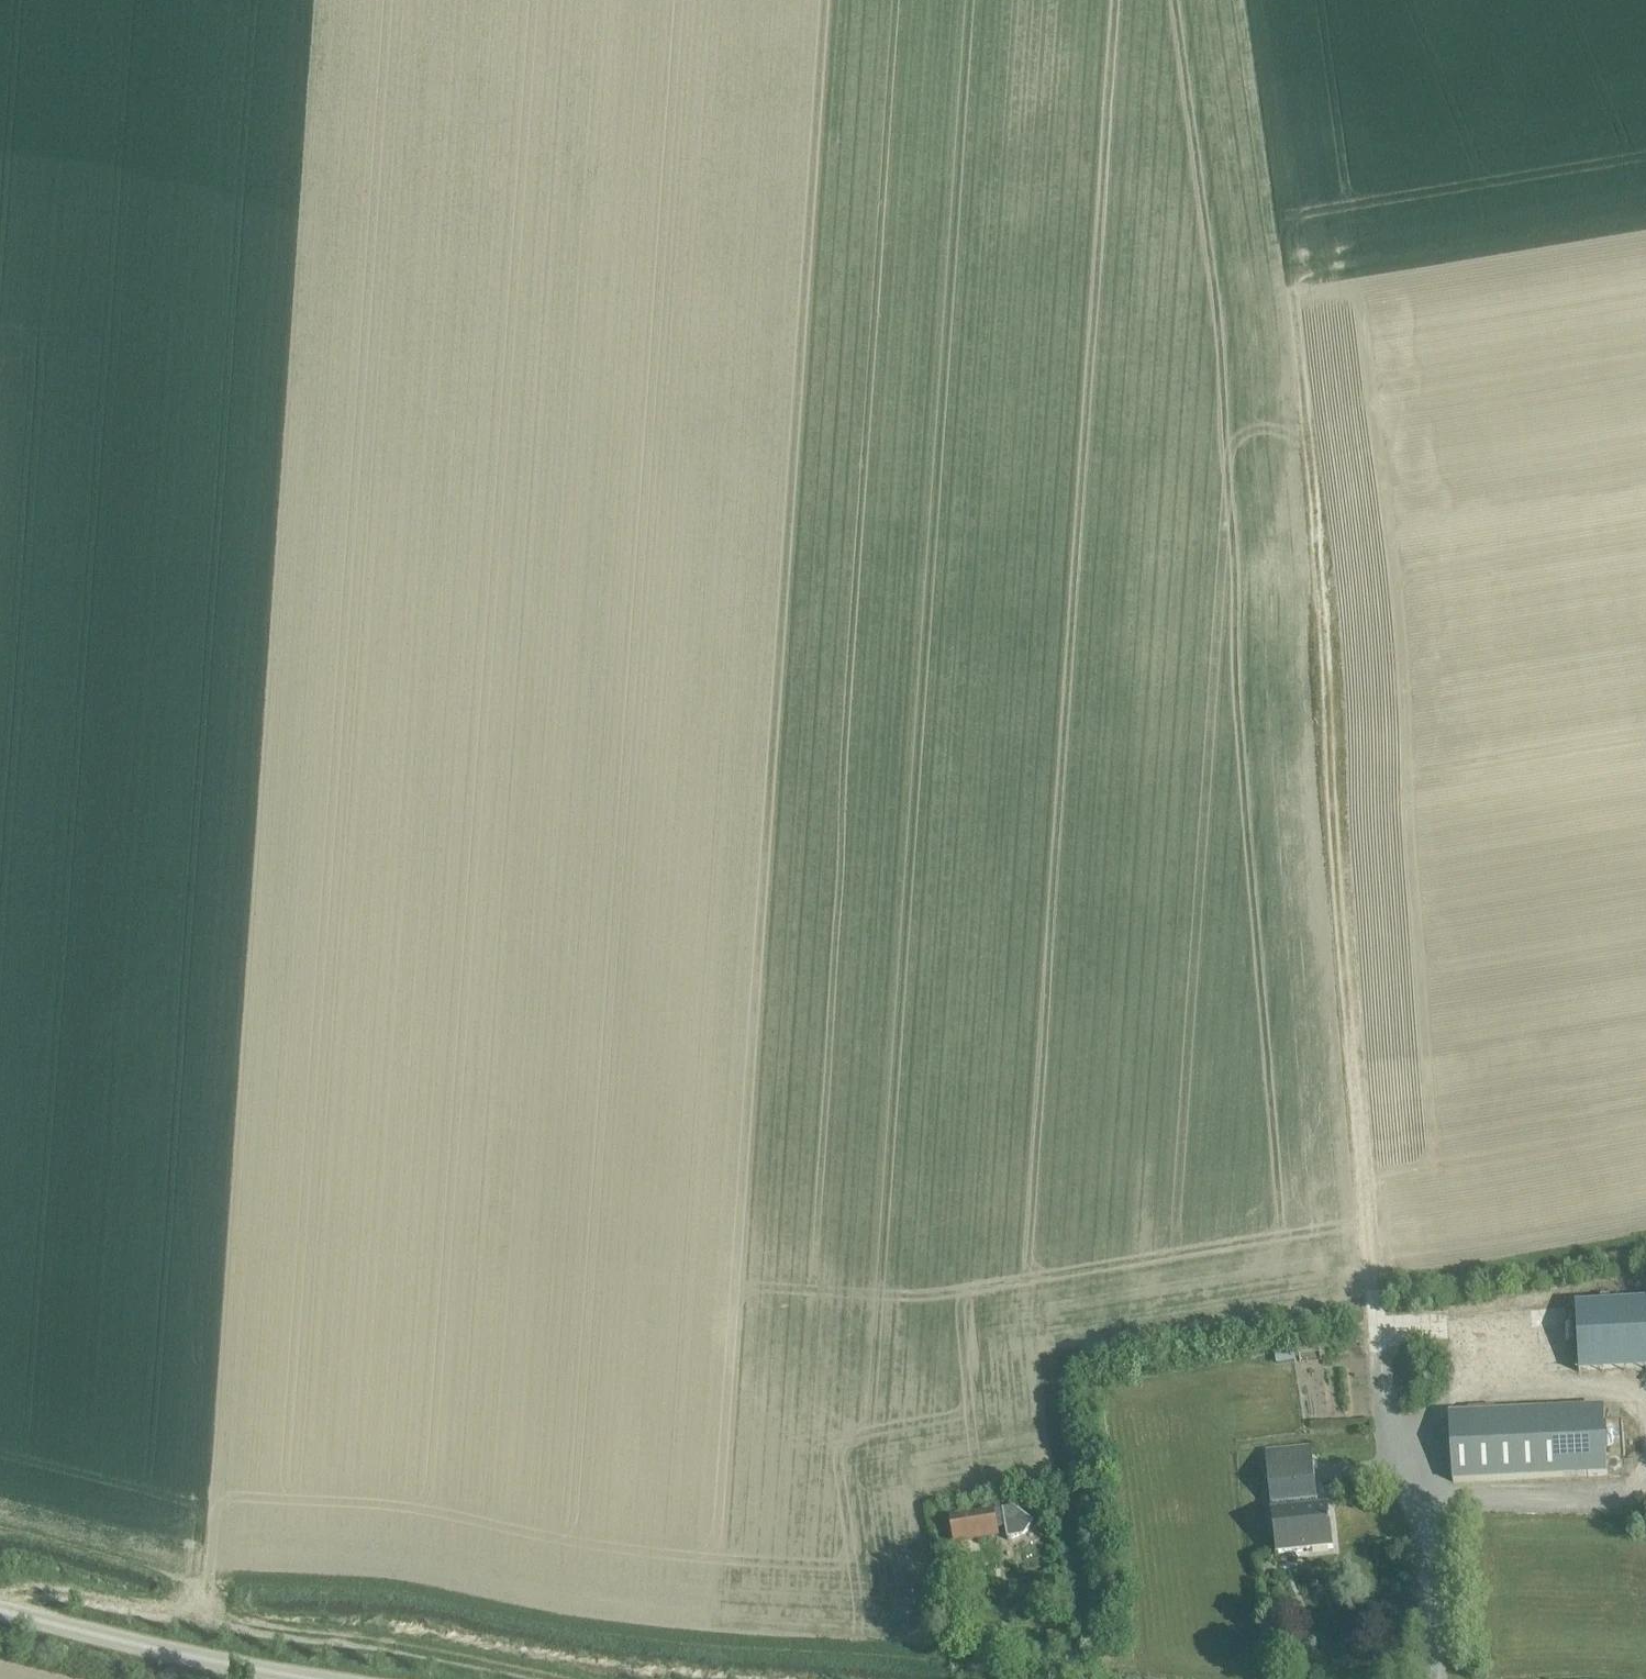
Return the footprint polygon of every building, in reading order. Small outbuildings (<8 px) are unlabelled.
[(1575,1315),(1577,1363),(1645,1360),(1645,1311),(1575,1315)] [(1292,1351),(1274,1354),(1276,1366),(1294,1364),(1292,1351)] [(1605,1459),(1603,1419),(1603,1409),(1448,1416),(1452,1483),(1606,1475),(1605,1459)] [(1275,1555),(1332,1549),(1327,1507),(1316,1508),(1310,1447),(1265,1452),(1271,1505),(1270,1506),(1275,1555)] [(996,1535),(992,1512),(951,1519),(955,1542),(996,1535)] [(1050,1579),(1035,1581),(1037,1594),(1052,1592),(1050,1579)] [(1061,1631),(1047,1633),(1049,1647),(1063,1645),(1061,1631)]
